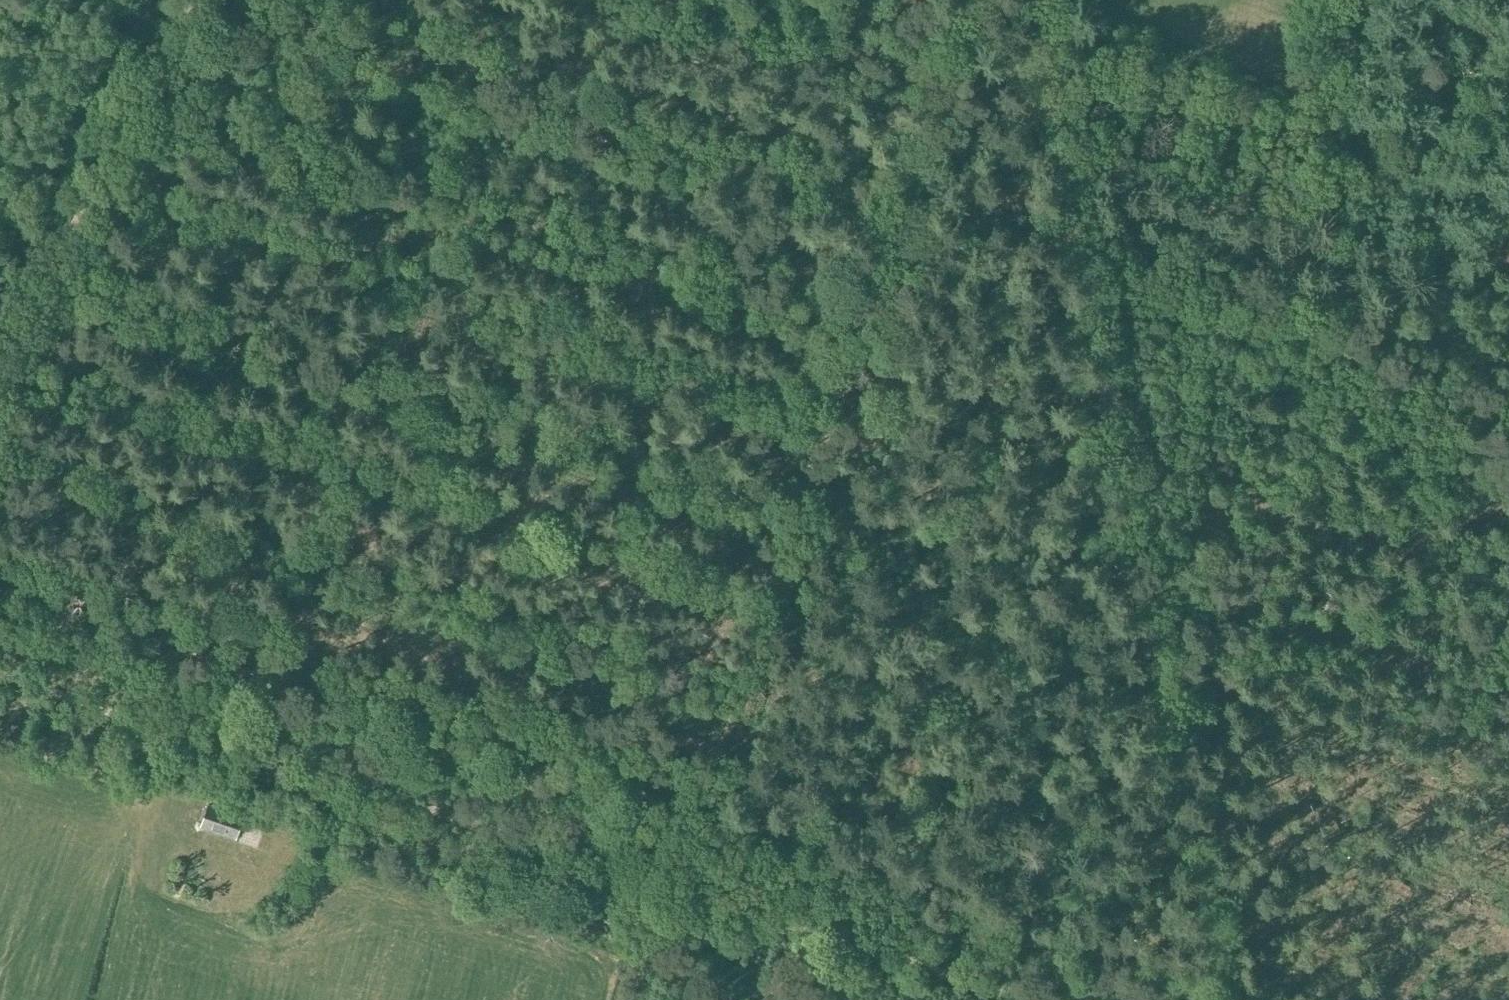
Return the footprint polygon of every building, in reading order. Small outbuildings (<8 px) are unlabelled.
[(244,810),(243,812),(210,801),(201,827),(235,839),(240,822),(257,828),(261,815),(244,810)]
